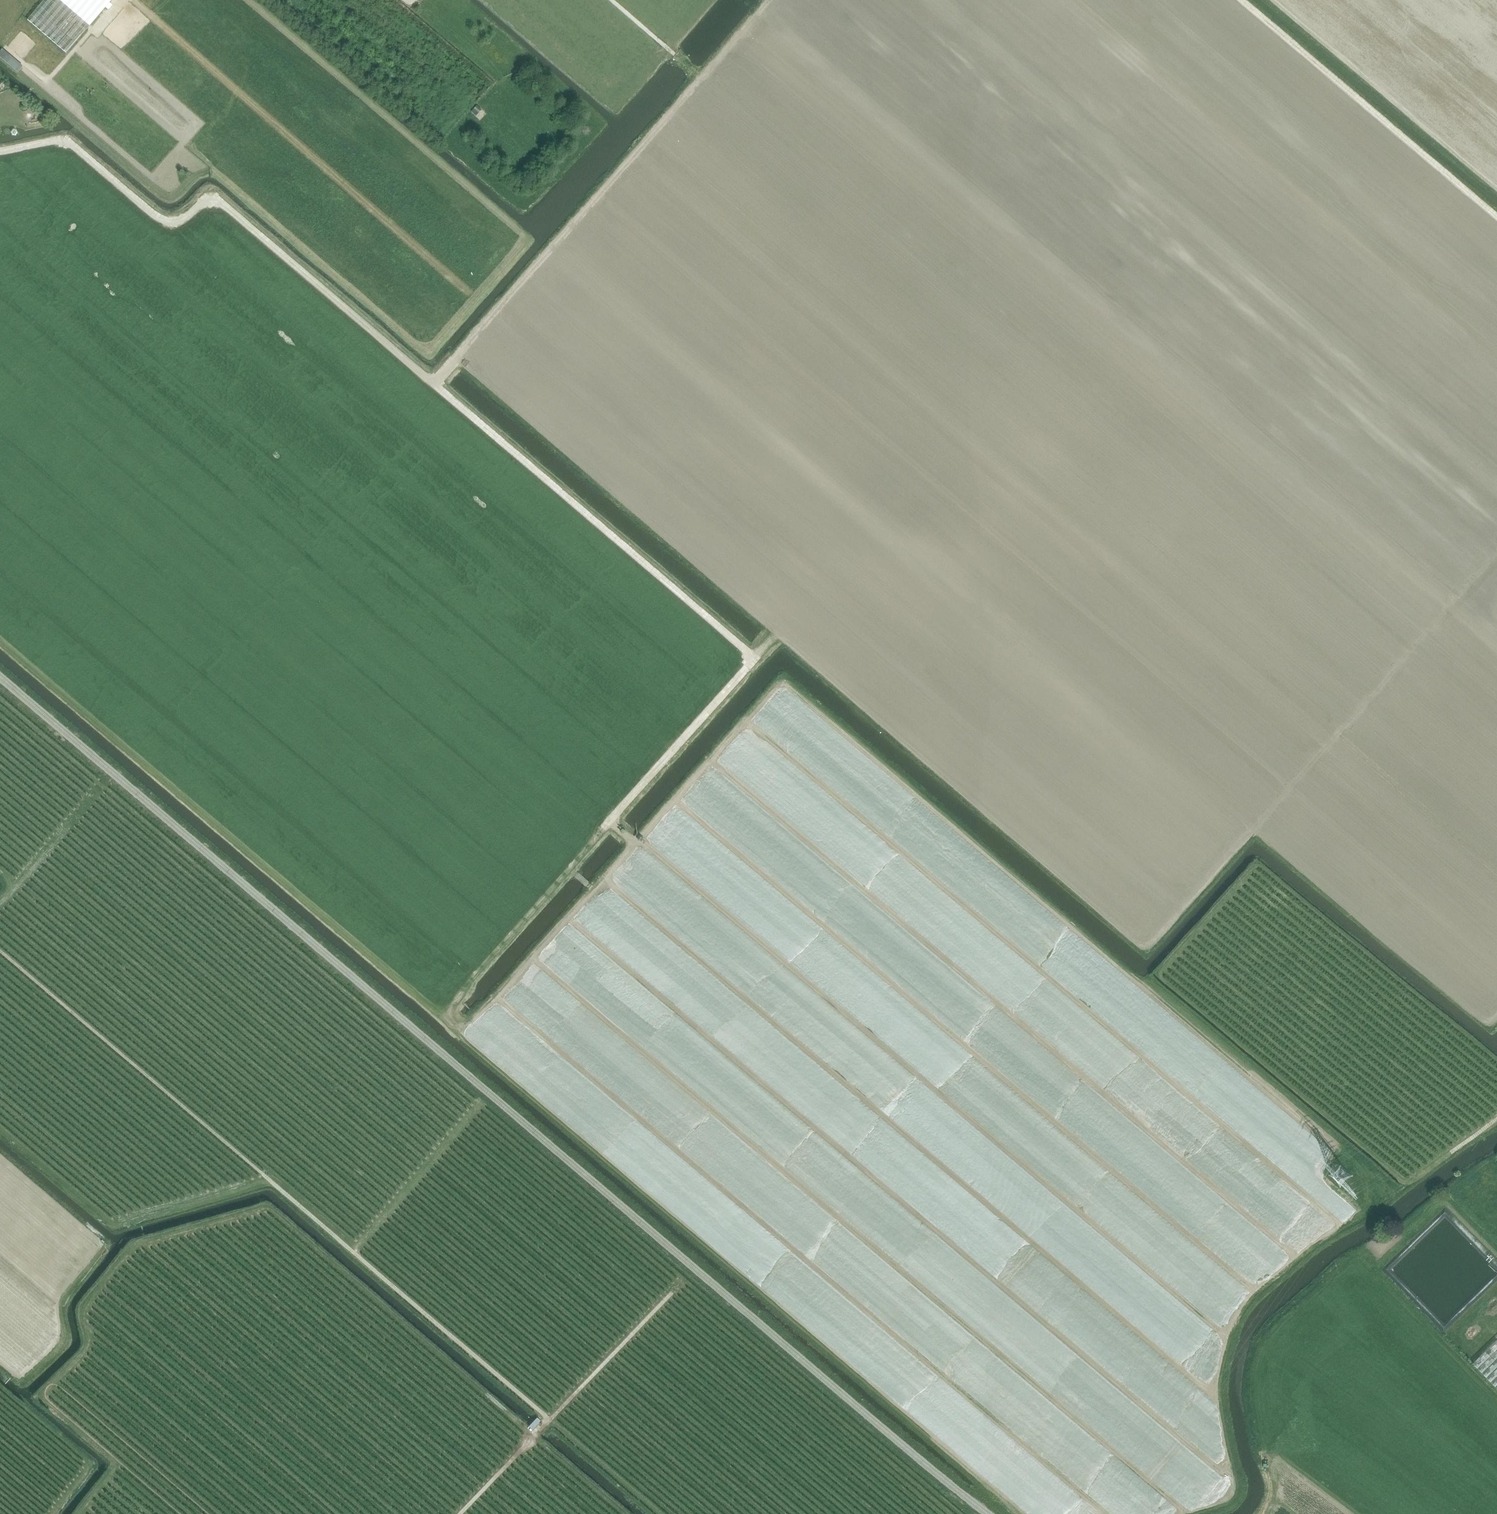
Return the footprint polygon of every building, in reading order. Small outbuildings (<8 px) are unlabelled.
[(112,0),(44,0),(27,19),(67,53),(112,0)] [(479,101),(474,107),(481,113),(486,107),(479,101)] [(1487,612),(1490,606),(1485,603),(1482,610),(1487,612)] [(1473,1363),(1496,1388),(1496,1340),(1473,1363)]
